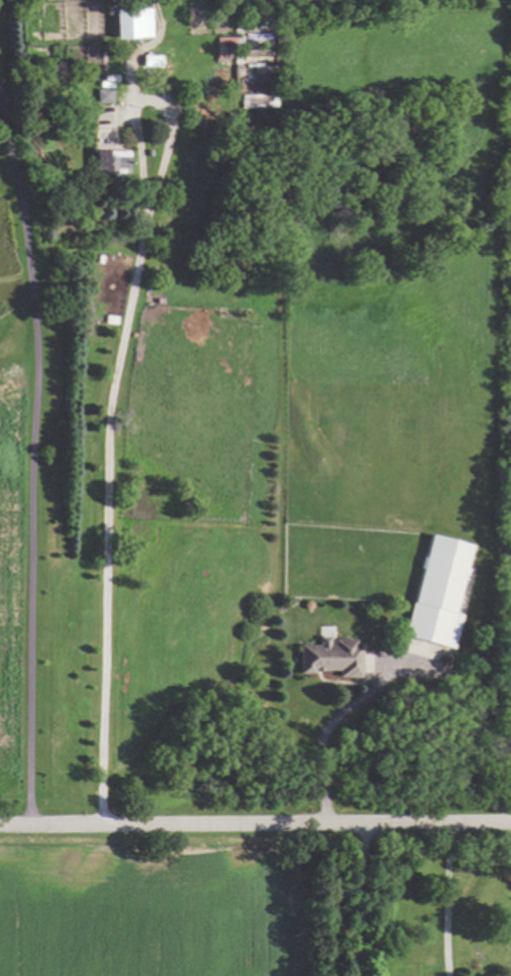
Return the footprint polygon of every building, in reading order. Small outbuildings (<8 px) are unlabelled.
[(148,9),(113,9),(113,39),(148,38),(148,9)] [(95,103),(111,103),(111,89),(96,89),(95,103)] [(127,176),(127,151),(91,150),(91,176),(127,176)] [(461,616),(456,614),(471,545),(427,536),(405,639),(454,649),(461,616)] [(298,646),(298,674),(315,674),(315,671),(338,672),(338,678),(360,678),(360,651),(354,651),(354,639),(317,638),(317,646),(298,646)]
